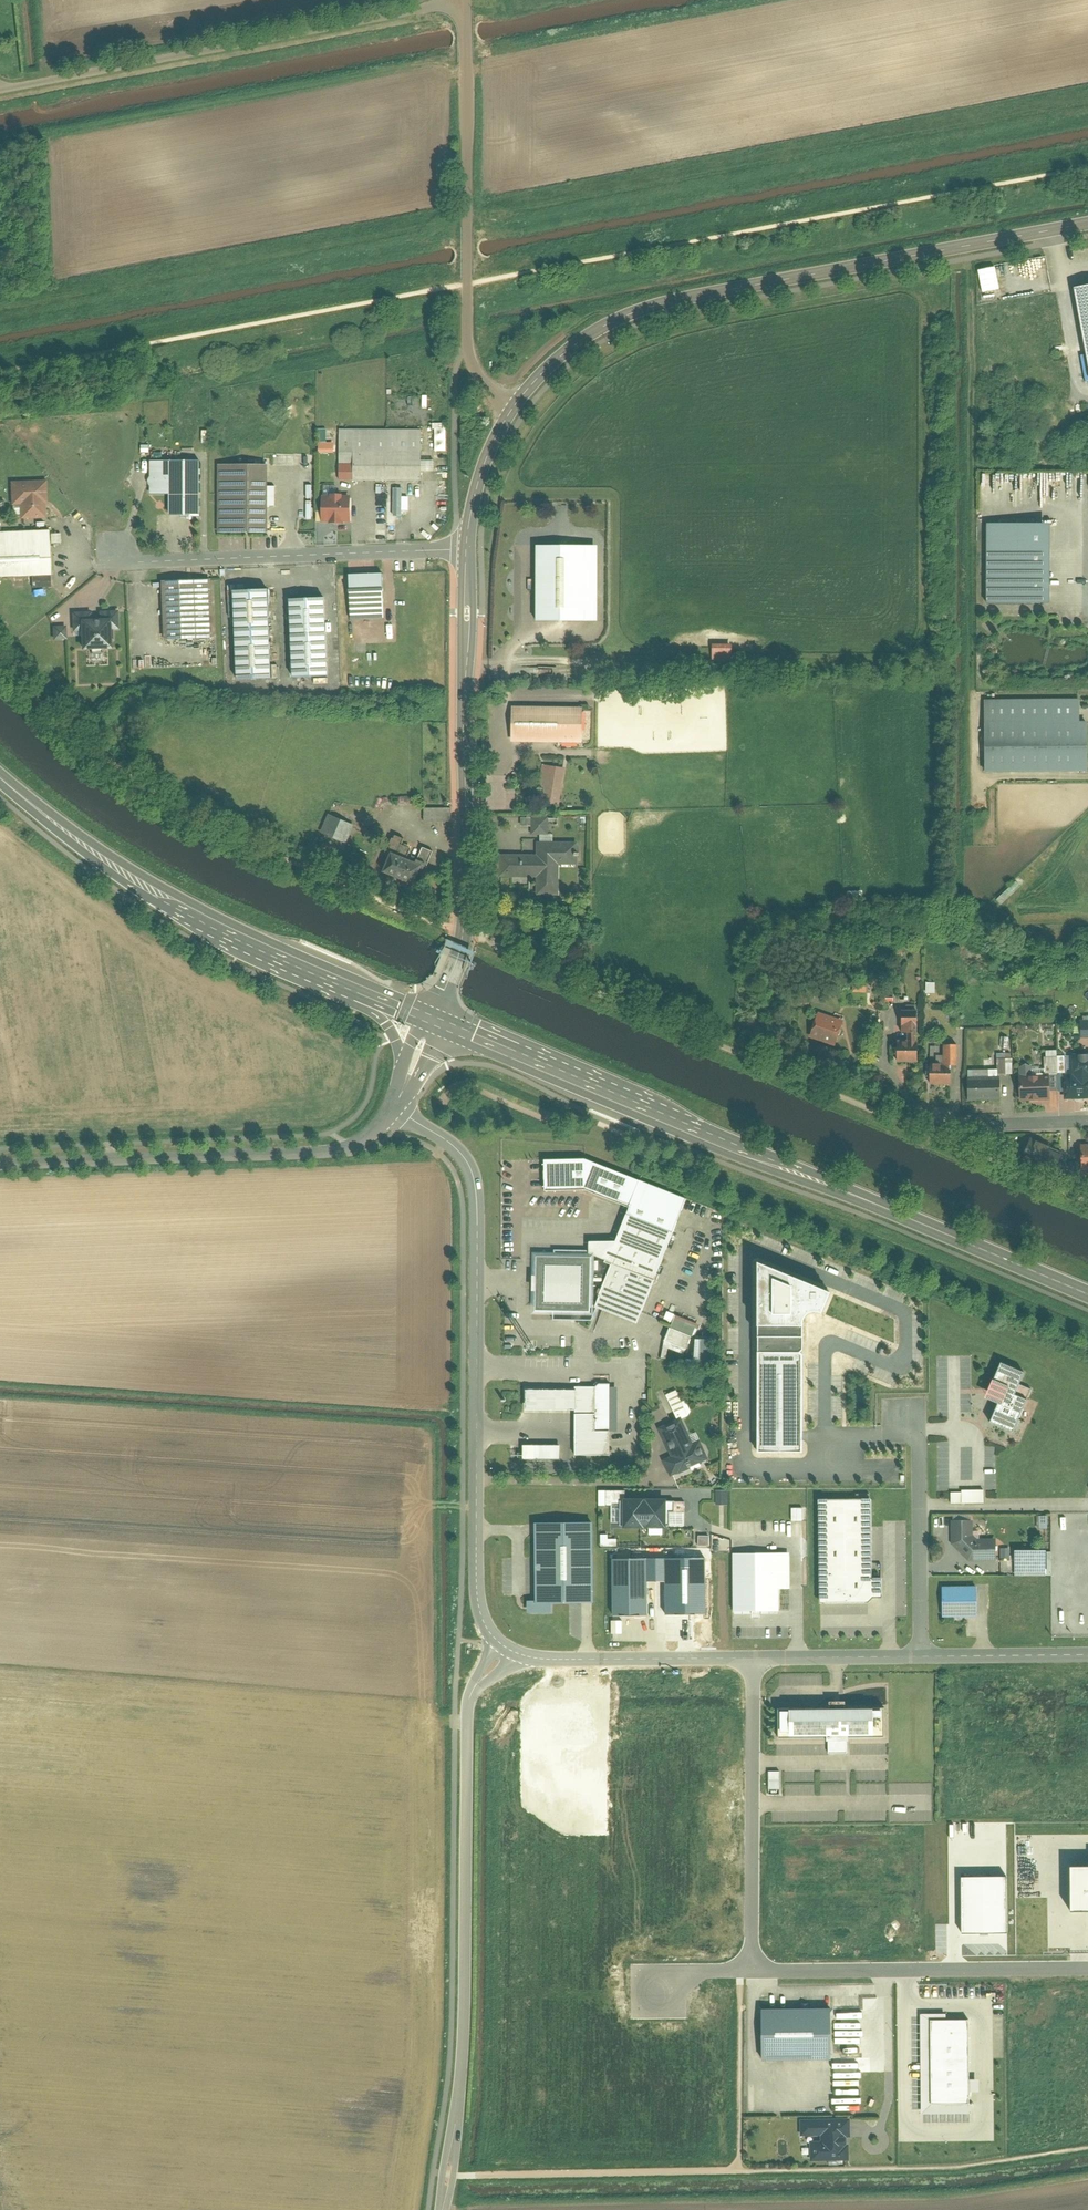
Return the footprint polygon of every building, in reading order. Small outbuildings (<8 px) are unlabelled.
[(996,266),(978,268),(979,291),(998,289),(996,266)] [(1073,286),(1087,364),(1087,283),(1073,286)] [(445,450),(445,424),(433,424),(432,450),(445,450)] [(420,429),(339,428),(338,480),(420,481),(420,429)] [(331,441),(331,429),(318,429),(317,441),(331,441)] [(197,462),(148,463),(149,494),(166,494),(167,518),(198,517),(197,462)] [(269,467),(216,467),(216,534),(269,534),(269,467)] [(46,481),(9,482),(10,504),(21,504),(21,520),(44,520),(43,503),(47,502),(46,481)] [(391,488),(391,515),(402,515),(401,487),(391,488)] [(350,496),(321,495),(320,520),(349,521),(350,496)] [(1049,522),(986,522),(986,602),(1049,601),(1049,522)] [(0,534),(0,578),(52,576),(50,531),(0,534)] [(595,545),(536,545),(535,620),(595,620),(595,545)] [(382,572),(347,574),(349,619),(383,618),(382,572)] [(210,579),(162,581),(164,638),(212,637),(210,579)] [(268,588),(234,590),(237,678),(271,677),(268,588)] [(323,596),(287,597),(291,677),(327,676),(323,596)] [(90,613),(72,614),(72,629),(81,629),(81,648),(110,647),(110,631),(118,631),(117,613),(98,613),(99,618),(90,618),(90,613)] [(63,626),(51,627),(52,640),(64,639),(63,626)] [(730,661),(729,643),(709,644),(710,662),(730,661)] [(1079,699),(983,699),(984,771),(1087,771),(1087,721),(1079,721),(1079,699)] [(581,706),(508,704),(508,741),(580,742),(581,706)] [(565,768),(541,764),(535,801),(559,805),(565,768)] [(451,821),(451,807),(422,807),(422,821),(451,821)] [(354,825),(327,813),(319,832),(346,844),(354,825)] [(548,816),(532,816),(532,833),(548,833),(548,816)] [(536,854),(499,854),(499,879),(535,879),(535,898),(560,898),(560,865),(577,865),(577,842),(536,841),(536,854)] [(421,864),(389,851),(381,872),(413,885),(421,864)] [(909,1031),(909,1038),(899,1038),(899,1060),(918,1060),(917,1003),(903,1003),(904,1031),(909,1031)] [(842,1019),(820,1012),(812,1035),(835,1042),(842,1019)] [(945,1063),(959,1063),(958,1044),(945,1044),(945,1063)] [(1074,1073),(1065,1074),(1066,1097),(1087,1096),(1087,1052),(1074,1053),(1074,1073)] [(1047,1073),(1058,1073),(1058,1055),(1046,1056),(1047,1073)] [(1065,1055),(1058,1055),(1058,1073),(1066,1072),(1065,1055)] [(931,1067),(931,1082),(951,1081),(951,1067),(931,1067)] [(1022,1099),(1051,1098),(1050,1074),(1021,1075),(1022,1099)] [(970,1077),(970,1098),(1001,1096),(1000,1076),(970,1077)] [(1060,1152),(1032,1140),(1025,1158),(1052,1170),(1060,1152)] [(545,1191),(584,1190),(629,1207),(627,1213),(674,1231),(686,1199),(584,1159),(544,1160),(545,1191)] [(589,1253),(613,1263),(655,1281),(674,1231),(627,1213),(615,1241),(589,1241),(589,1249),(589,1253)] [(589,1253),(589,1249),(553,1248),(553,1258),(590,1258),(589,1311),(554,1310),(553,1320),(592,1321),(597,1308),(594,1307),(613,1263),(589,1253)] [(553,1258),(537,1257),(536,1310),(554,1310),(589,1311),(590,1258),(553,1258)] [(655,1281),(613,1263),(594,1307),(597,1308),(637,1325),(655,1281)] [(836,1295),(758,1263),(759,1432),(759,1453),(804,1454),(804,1426),(804,1327),(805,1321),(811,1315),(819,1310),(829,1312),(836,1295)] [(686,1328),(662,1319),(656,1334),(680,1343),(686,1328)] [(705,1346),(710,1346),(710,1339),(689,1339),(689,1365),(705,1365),(705,1346)] [(1023,1375),(999,1365),(985,1397),(998,1403),(989,1424),(1013,1435),(1028,1400),(1015,1394),(1023,1375)] [(574,1412),(574,1389),(551,1389),(529,1389),(529,1412),(551,1412),(574,1412)] [(573,1448),(573,1458),(609,1458),(609,1448),(610,1434),(607,1434),(595,1434),(595,1405),(595,1389),(574,1389),(574,1412),(573,1448)] [(595,1405),(595,1434),(607,1434),(607,1405),(595,1405)] [(700,1466),(698,1463),(700,1463),(699,1461),(703,1460),(696,1444),(692,1446),(680,1420),(660,1429),(673,1457),(665,1461),(671,1475),(679,1471),(680,1472),(691,1467),(692,1470),(700,1466)] [(564,1445),(531,1445),(531,1461),(564,1461),(564,1445)] [(728,1504),(727,1489),(714,1489),(715,1504),(728,1504)] [(949,1490),(949,1503),(984,1503),(984,1489),(949,1490)] [(645,1499),(624,1499),(624,1527),(645,1527),(645,1499)] [(666,1499),(645,1499),(645,1527),(666,1527),(666,1499)] [(870,1500),(820,1501),(821,1602),(869,1602),(873,1597),(881,1597),(881,1579),(871,1579),(870,1500)] [(803,1520),(803,1507),(790,1507),(790,1520),(803,1520)] [(954,1522),(953,1544),(969,1559),(994,1559),(994,1541),(977,1541),(971,1536),(971,1522),(954,1522)] [(593,1523),(535,1523),(535,1602),(593,1602),(593,1523)] [(616,1546),(616,1539),(608,1539),(608,1534),(599,1534),(599,1546),(616,1546)] [(697,1536),(697,1545),(708,1545),(707,1535),(697,1536)] [(1043,1552),(1017,1552),(1017,1575),(1043,1575),(1043,1552)] [(787,1553),(734,1553),(734,1612),(776,1612),(776,1588),(787,1588),(787,1553)] [(665,1558),(647,1559),(647,1582),(666,1582),(665,1558)] [(705,1558),(665,1558),(666,1582),(666,1615),(706,1615),(705,1558)] [(647,1559),(613,1559),(613,1616),(647,1616),(647,1582),(647,1559)] [(977,1587),(943,1587),(943,1616),(977,1616),(977,1587)] [(827,1710),(777,1710),(777,1739),(880,1738),(880,1709),(845,1709),(845,1703),(827,1703),(827,1710)] [(766,1789),(780,1788),(780,1771),(766,1771),(766,1789)] [(1086,1853),(1086,1866),(1059,1867),(1059,1910),(1087,1909),(1087,1853),(1086,1853)] [(961,1876),(962,1932),(1007,1932),(1007,1876),(961,1876)] [(830,2060),(830,2009),(760,2010),(761,2035),(765,2035),(765,2061),(830,2060)] [(946,2020),(946,2014),(920,2014),(920,2114),(969,2114),(968,2020),(946,2020)] [(850,2119),(800,2120),(800,2136),(820,2136),(820,2141),(809,2141),(810,2162),(849,2161),(849,2145),(846,2145),(846,2137),(850,2137),(850,2119)]
